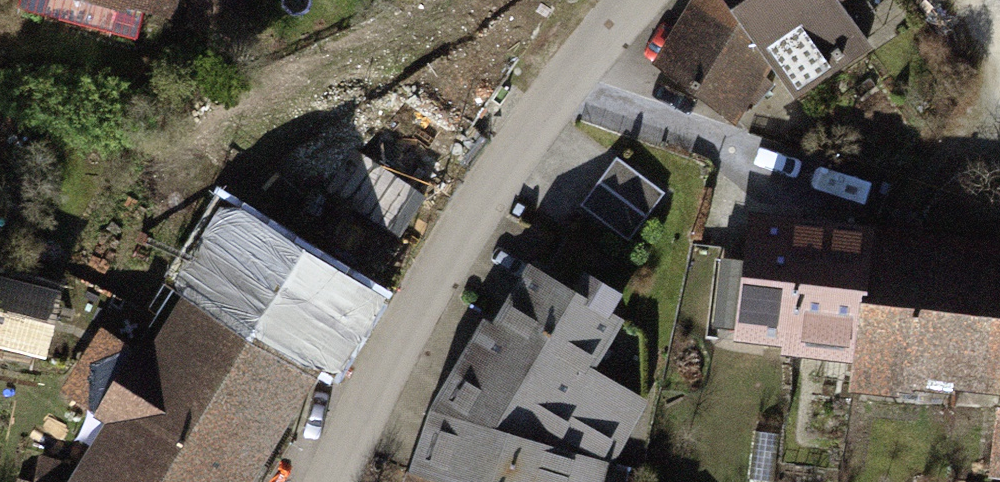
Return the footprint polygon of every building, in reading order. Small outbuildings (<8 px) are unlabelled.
[(160,22),(166,0),(77,0),(160,22)] [(668,63),(735,117),(771,62),(794,97),(867,46),(833,0),(709,0),(668,63)] [(365,149),(337,195),(399,233),(428,187),(365,149)] [(582,200),(632,236),(667,187),(617,151),(582,200)] [(206,207),(117,349),(91,332),(45,391),(76,421),(39,481),(249,481),(368,300),(206,207)] [(720,211),(707,345),(834,357),(830,389),(984,404),(976,481),(999,481),(999,238),(720,211)] [(39,344),(54,278),(0,265),(0,335),(39,344)] [(505,267),(441,369),(389,477),(388,481),(600,481),(632,396),(575,371),(609,316),(505,267)]
